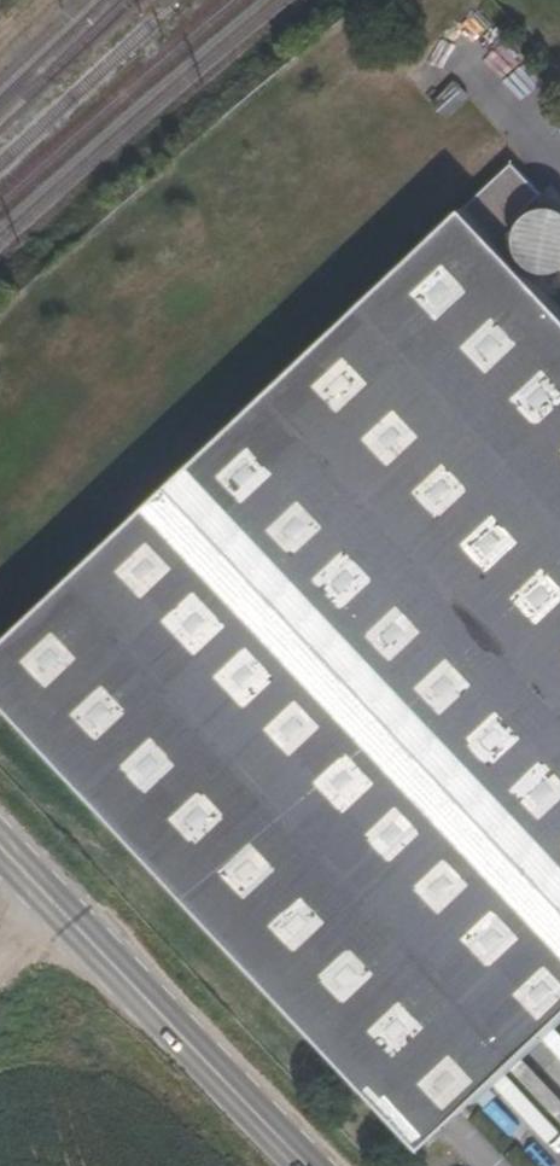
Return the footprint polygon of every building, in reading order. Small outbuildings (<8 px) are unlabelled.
[(457,84),(436,105),(448,117),(470,96),(457,84)] [(542,295),(498,249),(493,243),(520,217),(524,221),(523,223),(521,225),(520,227),(519,230),(519,232),(518,235),(518,237),(518,240),(518,242),(518,245),(519,247),(520,250),(521,252),(522,254),(523,257),(524,259),(526,261),(528,263),(529,264),(532,266),(534,267),(536,269),(538,270),(541,270),(543,271),(546,272),(548,272),(551,272),(553,272),(556,272),(558,271),(559,271),(559,208),(558,208),(555,207),(553,207),(550,207),(548,207),(545,207),(543,208),(540,209),(538,210),(536,211),(533,212),(531,213),(530,214),(526,211),(541,197),(507,162),(0,648),(0,698),(75,776),(428,1146),(559,1020),(559,313),(542,295)]
